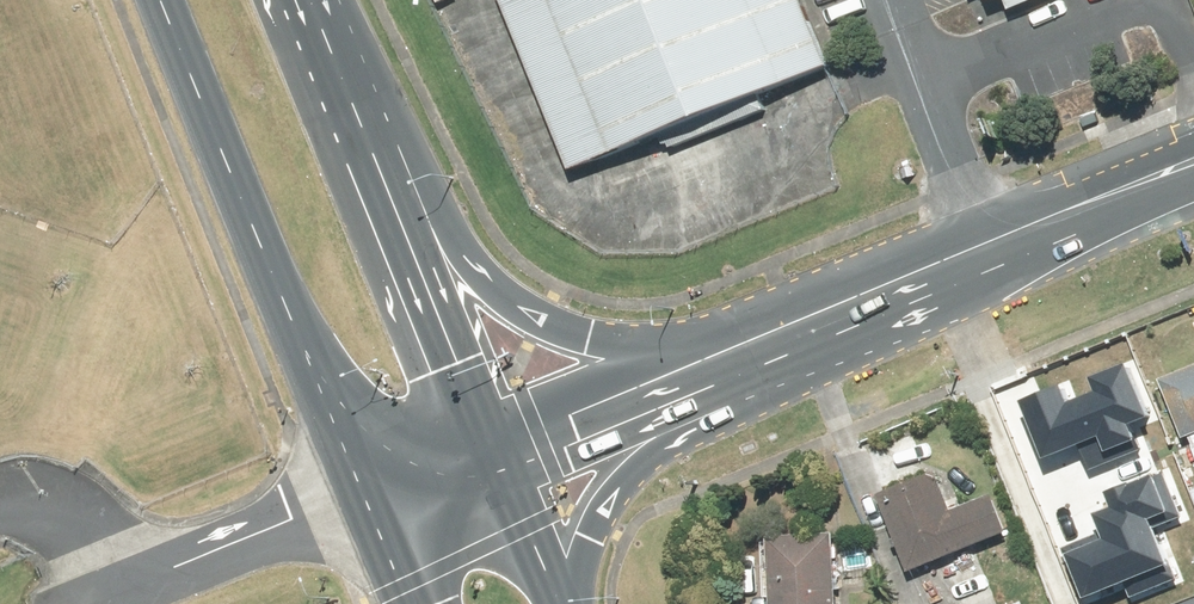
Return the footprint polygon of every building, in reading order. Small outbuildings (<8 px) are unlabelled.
[(809,0),(508,0),(500,4),(577,190),(842,80),(809,0)] [(1007,15),(1044,0),(1001,0),(1007,15)] [(1052,389),(1021,401),(1044,458),(1081,443),(1091,468),(1138,448),(1127,419),(1145,412),(1123,357),(1081,374),(1087,389),(1057,401),(1052,389)] [(1156,381),(1179,441),(1193,435),(1193,366),(1156,381)] [(1099,535),(1064,548),(1081,595),(1124,580),(1129,595),(1171,580),(1153,532),(1180,522),(1162,469),(1103,490),(1110,508),(1091,514),(1099,535)] [(932,475),(874,497),(904,575),(1003,537),(989,498),(947,514),(932,475)] [(830,536),(765,540),(768,603),(833,603),(830,536)] [(1155,603),(1193,603),(1193,590),(1155,603)]
